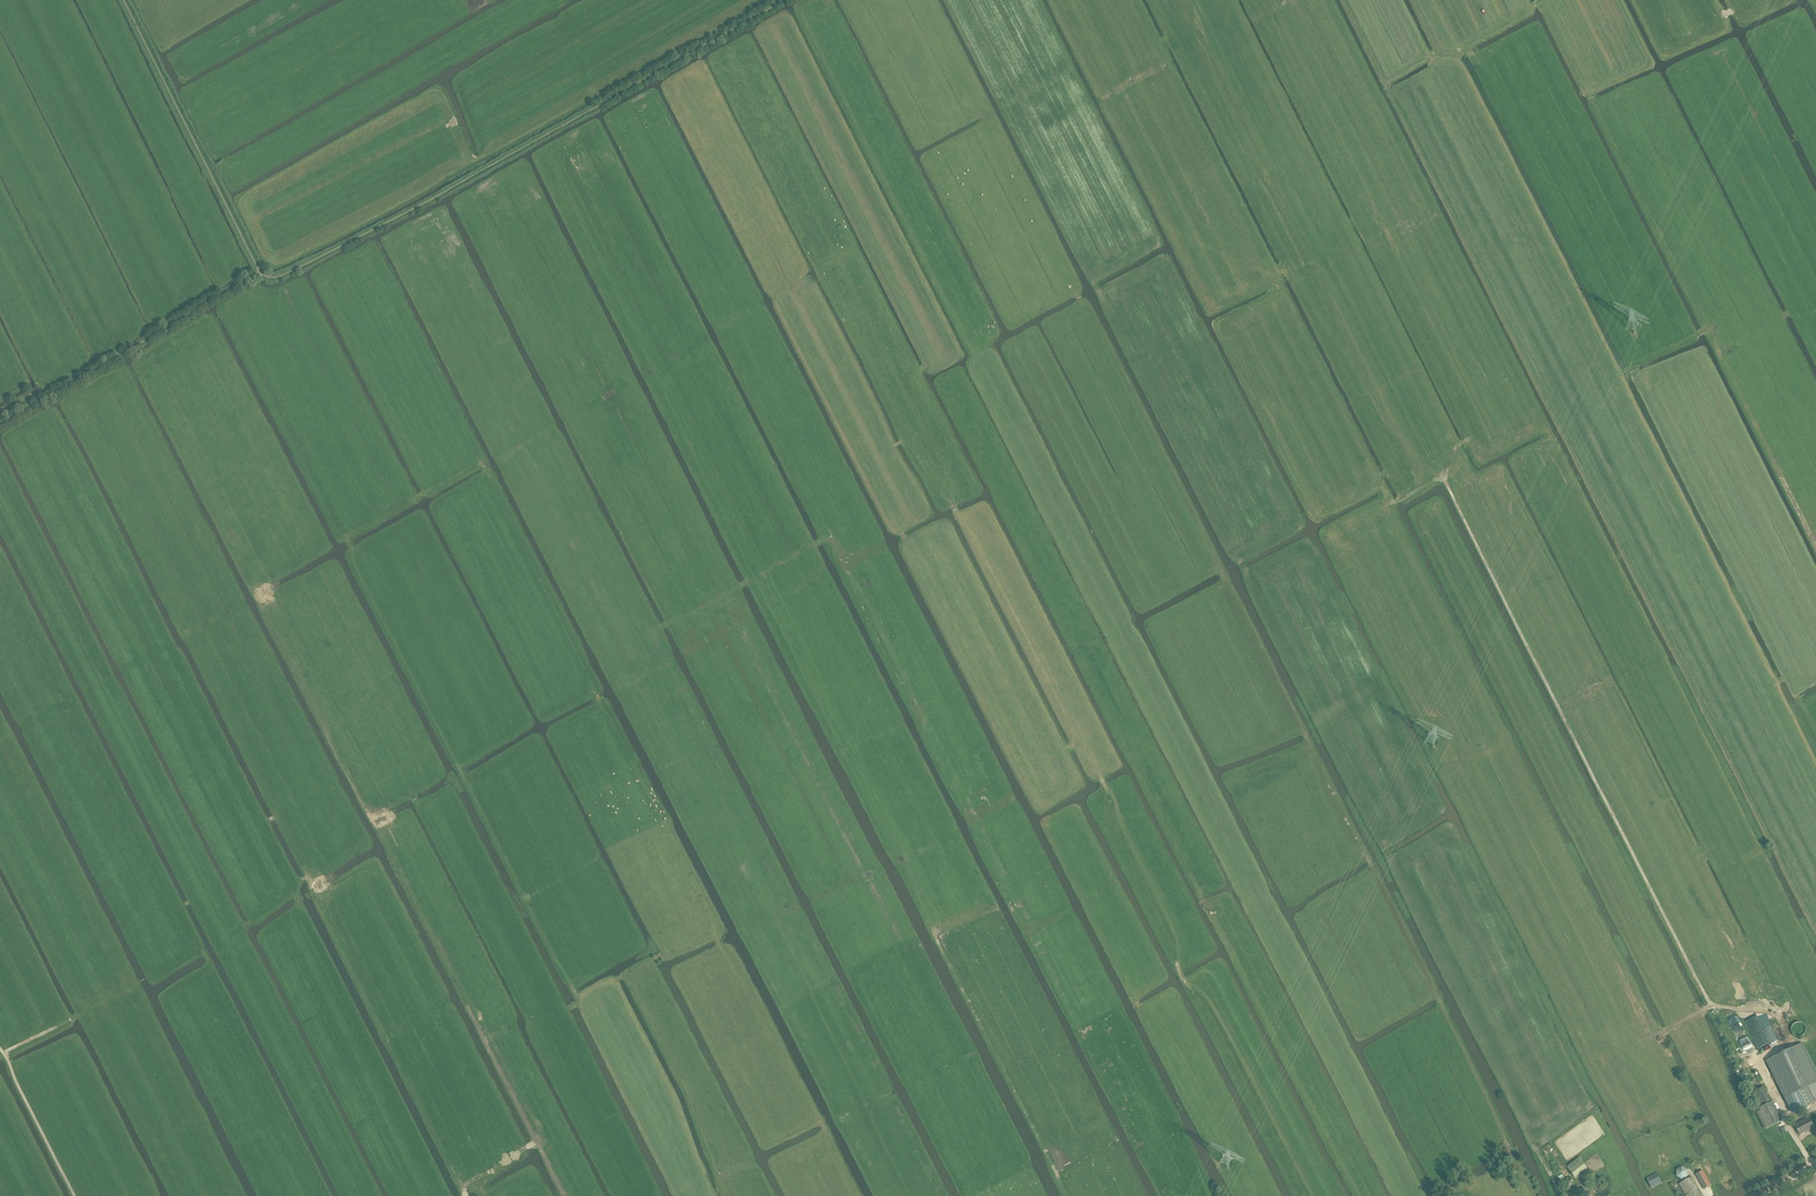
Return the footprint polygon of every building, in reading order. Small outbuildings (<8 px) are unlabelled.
[(1806,1033),(1807,1031),(1806,1029),(1806,1028),(1805,1026),(1804,1025),(1803,1024),(1801,1024),(1800,1023),(1798,1023),(1796,1024),(1795,1024),(1794,1025),(1793,1027),(1792,1028),(1791,1029),(1791,1031),(1791,1033),(1792,1034),(1793,1036),(1794,1037),(1795,1038),(1796,1038),(1798,1039),(1800,1039),(1801,1038),(1803,1038),(1804,1037),(1805,1036),(1806,1034),(1806,1033)] [(1767,1061),(1793,1112),(1815,1101),(1815,1074),(1801,1044),(1767,1061)] [(1751,1095),(1759,1108),(1771,1100),(1763,1087),(1751,1095)] [(1756,1110),(1766,1129),(1782,1121),(1772,1102),(1756,1110)] [(1800,1135),(1814,1128),(1809,1118),(1795,1126),(1797,1131),(1798,1131),(1800,1135)] [(1575,1178),(1587,1169),(1579,1158),(1567,1167),(1575,1178)] [(1711,1185),(1702,1171),(1696,1175),(1704,1189),(1711,1185)] [(1652,1188),(1661,1183),(1656,1173),(1647,1178),(1652,1188)] [(1692,1177),(1679,1184),(1685,1193),(1680,1195),(1703,1195),(1692,1177)]
